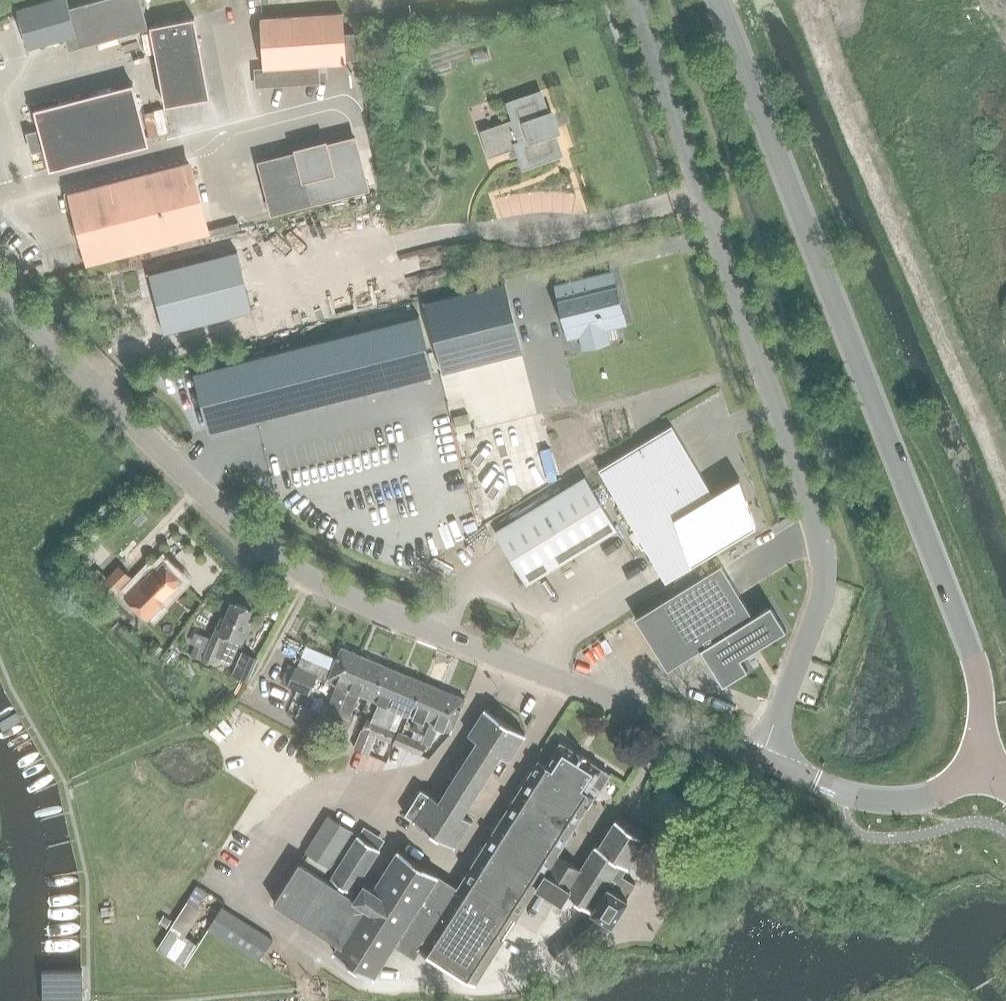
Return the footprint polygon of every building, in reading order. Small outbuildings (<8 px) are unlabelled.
[(67,0),(47,0),(16,9),(27,48),(76,34),(80,46),(148,28),(140,0),(95,0),(69,7),(67,0)] [(261,16),(264,68),(265,80),(273,79),(273,84),(318,81),(317,64),(345,62),(345,59),(358,58),(353,32),(343,33),(342,13),(261,16)] [(150,26),(165,105),(209,96),(194,17),(150,26)] [(132,84),(35,110),(40,129),(33,131),(39,151),(45,149),(50,169),(148,143),(132,84)] [(525,162),(558,151),(550,129),(555,128),(550,114),(546,116),(538,94),(511,103),(516,117),(480,129),(489,156),(510,149),(511,151),(515,153),(521,150),(525,162)] [(369,188),(356,136),(298,151),(258,161),(271,213),(311,203),(369,188)] [(206,230),(189,163),(72,193),(89,260),(206,230)] [(238,222),(220,226),(222,234),(240,229),(238,222)] [(249,310),(236,252),(149,273),(164,332),(249,310)] [(43,263),(35,265),(37,273),(44,270),(43,263)] [(623,310),(616,283),(614,284),(612,276),(557,289),(559,298),(556,298),(563,325),(578,322),(584,348),(607,342),(602,324),(623,319),(621,311),(623,310)] [(424,300),(442,372),(464,366),(520,352),(502,280),(424,300)] [(195,370),(209,429),(269,414),(269,415),(433,374),(418,314),(195,370)] [(598,469),(665,580),(689,565),(755,525),(739,477),(712,493),(671,424),(598,469)] [(615,528),(584,475),(494,530),(526,582),(615,528)] [(84,554),(78,547),(68,556),(74,563),(84,554)] [(146,618),(162,602),(159,600),(180,579),(163,561),(155,568),(154,567),(139,581),(139,582),(125,596),(146,618)] [(720,563),(634,616),(667,668),(700,647),(722,684),(747,668),(740,657),(785,628),(770,603),(752,615),(720,563)] [(107,597),(127,575),(117,565),(96,586),(107,597)] [(251,609),(232,601),(220,629),(216,628),(206,655),(215,659),(216,656),(231,662),(239,643),(241,644),(251,619),(247,618),(251,609)] [(162,648),(156,641),(147,650),(153,656),(162,648)] [(362,655),(341,647),(329,680),(338,684),(332,701),(328,700),(323,713),(309,708),(304,721),(331,732),(362,655)] [(257,659),(243,653),(235,673),(250,679),(257,659)] [(362,655),(331,732),(344,738),(354,710),(353,709),(359,693),(369,697),(383,664),(362,655)] [(377,733),(401,672),(383,664),(369,697),(379,701),(373,717),(368,715),(357,744),(370,750),(377,733)] [(288,683),(310,692),(317,674),(295,665),(288,683)] [(398,709),(411,714),(423,681),(401,672),(377,733),(390,739),(394,726),(391,725),(398,709)] [(423,681),(411,714),(420,718),(416,728),(427,733),(444,690),(423,681)] [(414,735),(410,747),(424,752),(427,744),(430,745),(438,726),(452,731),(464,698),(444,690),(427,733),(424,739),(414,735)] [(452,845),(469,820),(460,814),(499,754),(507,759),(524,733),(484,708),(468,735),(476,740),(438,800),(420,789),(404,814),(452,845)] [(410,747),(414,735),(401,730),(397,741),(410,747)] [(628,864),(636,869),(651,845),(643,840),(645,838),(615,819),(598,847),(595,845),(581,867),(557,852),(597,791),(590,786),(592,783),(600,788),(609,774),(599,769),(601,767),(585,757),(586,756),(577,750),(577,751),(560,741),(546,764),(538,759),(454,888),(435,876),(436,874),(397,848),(371,888),(363,882),(353,897),(298,862),(273,901),(338,942),(333,949),(372,975),(393,942),(413,956),(418,948),(474,983),(536,885),(560,900),(564,894),(590,910),(548,947),(561,962),(607,922),(610,923),(627,896),(626,895),(634,882),(621,874),(628,864)] [(327,864),(349,830),(327,816),(305,850),(327,864)] [(350,890),(377,848),(357,835),(330,877),(350,890)] [(668,878),(676,883),(687,867),(678,862),(668,878)] [(190,930),(210,887),(196,880),(175,923),(190,930)] [(220,906),(207,927),(257,958),(270,937),(220,906)] [(172,926),(160,942),(174,952),(185,935),(172,926)] [(82,970),(41,970),(41,1000),(82,1000),(82,970)]
